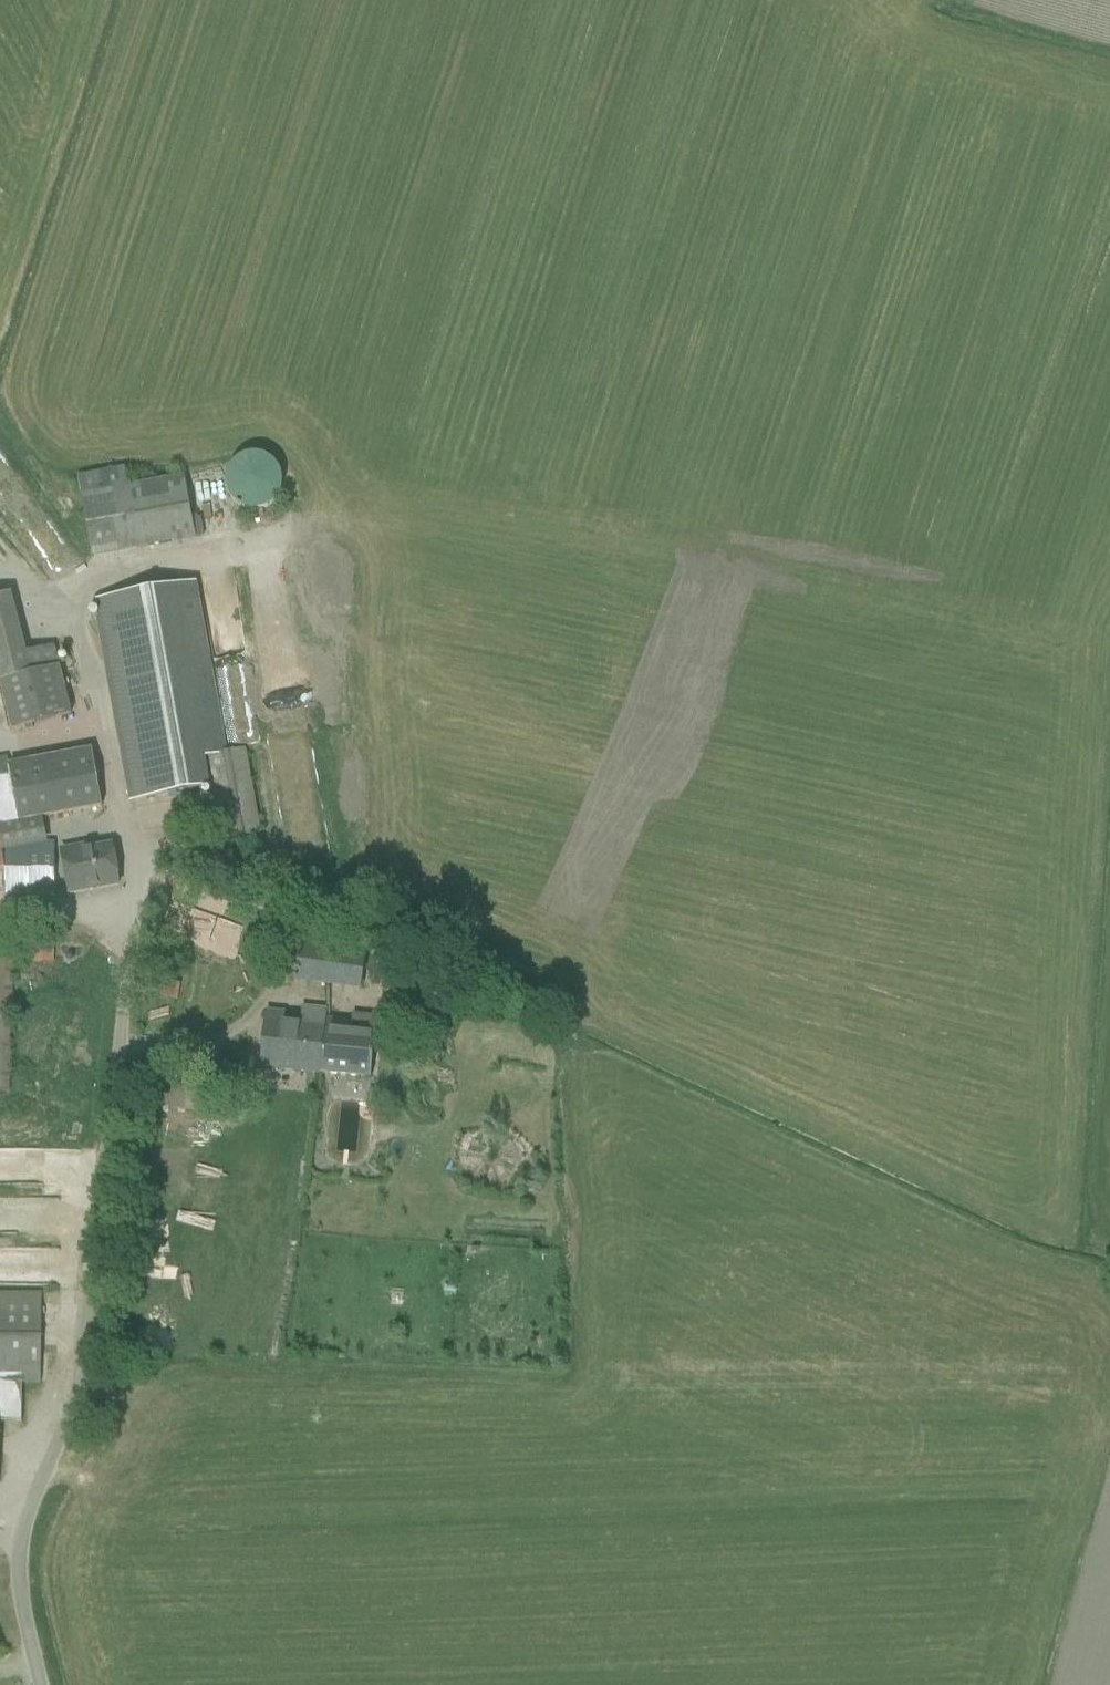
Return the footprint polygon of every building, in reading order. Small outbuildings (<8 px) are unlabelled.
[(232,466),(227,474),(226,487),(228,494),(232,502),(241,510),(249,512),(259,511),(267,509),(276,501),(281,490),(281,478),(277,466),(265,457),(253,455),(241,458),(232,466)] [(196,539),(196,538),(203,536),(200,516),(191,518),(184,477),(128,487),(125,468),(77,476),(91,559),(196,539)] [(196,583),(99,600),(135,801),(207,788),(210,788),(208,778),(209,778),(214,805),(207,806),(208,812),(204,813),(207,829),(218,827),(220,840),(261,833),(245,748),(227,751),(196,583)] [(12,730),(71,715),(53,646),(27,653),(11,595),(0,598),(0,685),(12,730)] [(48,757),(49,766),(57,815),(100,807),(97,785),(91,750),(48,757)] [(6,867),(6,895),(53,896),(54,843),(46,843),(43,826),(42,818),(57,815),(49,766),(48,757),(6,764),(4,757),(0,757),(0,868),(6,867)] [(111,846),(61,855),(68,894),(118,885),(111,846)] [(8,1092),(13,937),(0,936),(0,1092),(8,1092)] [(278,940),(275,957),(292,959),(294,942),(278,940)] [(344,956),(336,948),(294,942),(292,959),(289,980),(362,989),(365,958),(344,956)] [(320,1074),(326,1020),(265,1014),(260,1067),(314,1073),(320,1074)] [(369,1079),(375,1026),(326,1020),(320,1074),(369,1079)] [(164,1083),(162,1107),(206,1112),(209,1088),(164,1083)] [(40,1295),(0,1294),(0,1383),(21,1383),(39,1384),(40,1295)] [(21,1423),(21,1383),(0,1383),(0,1422),(21,1423)]
